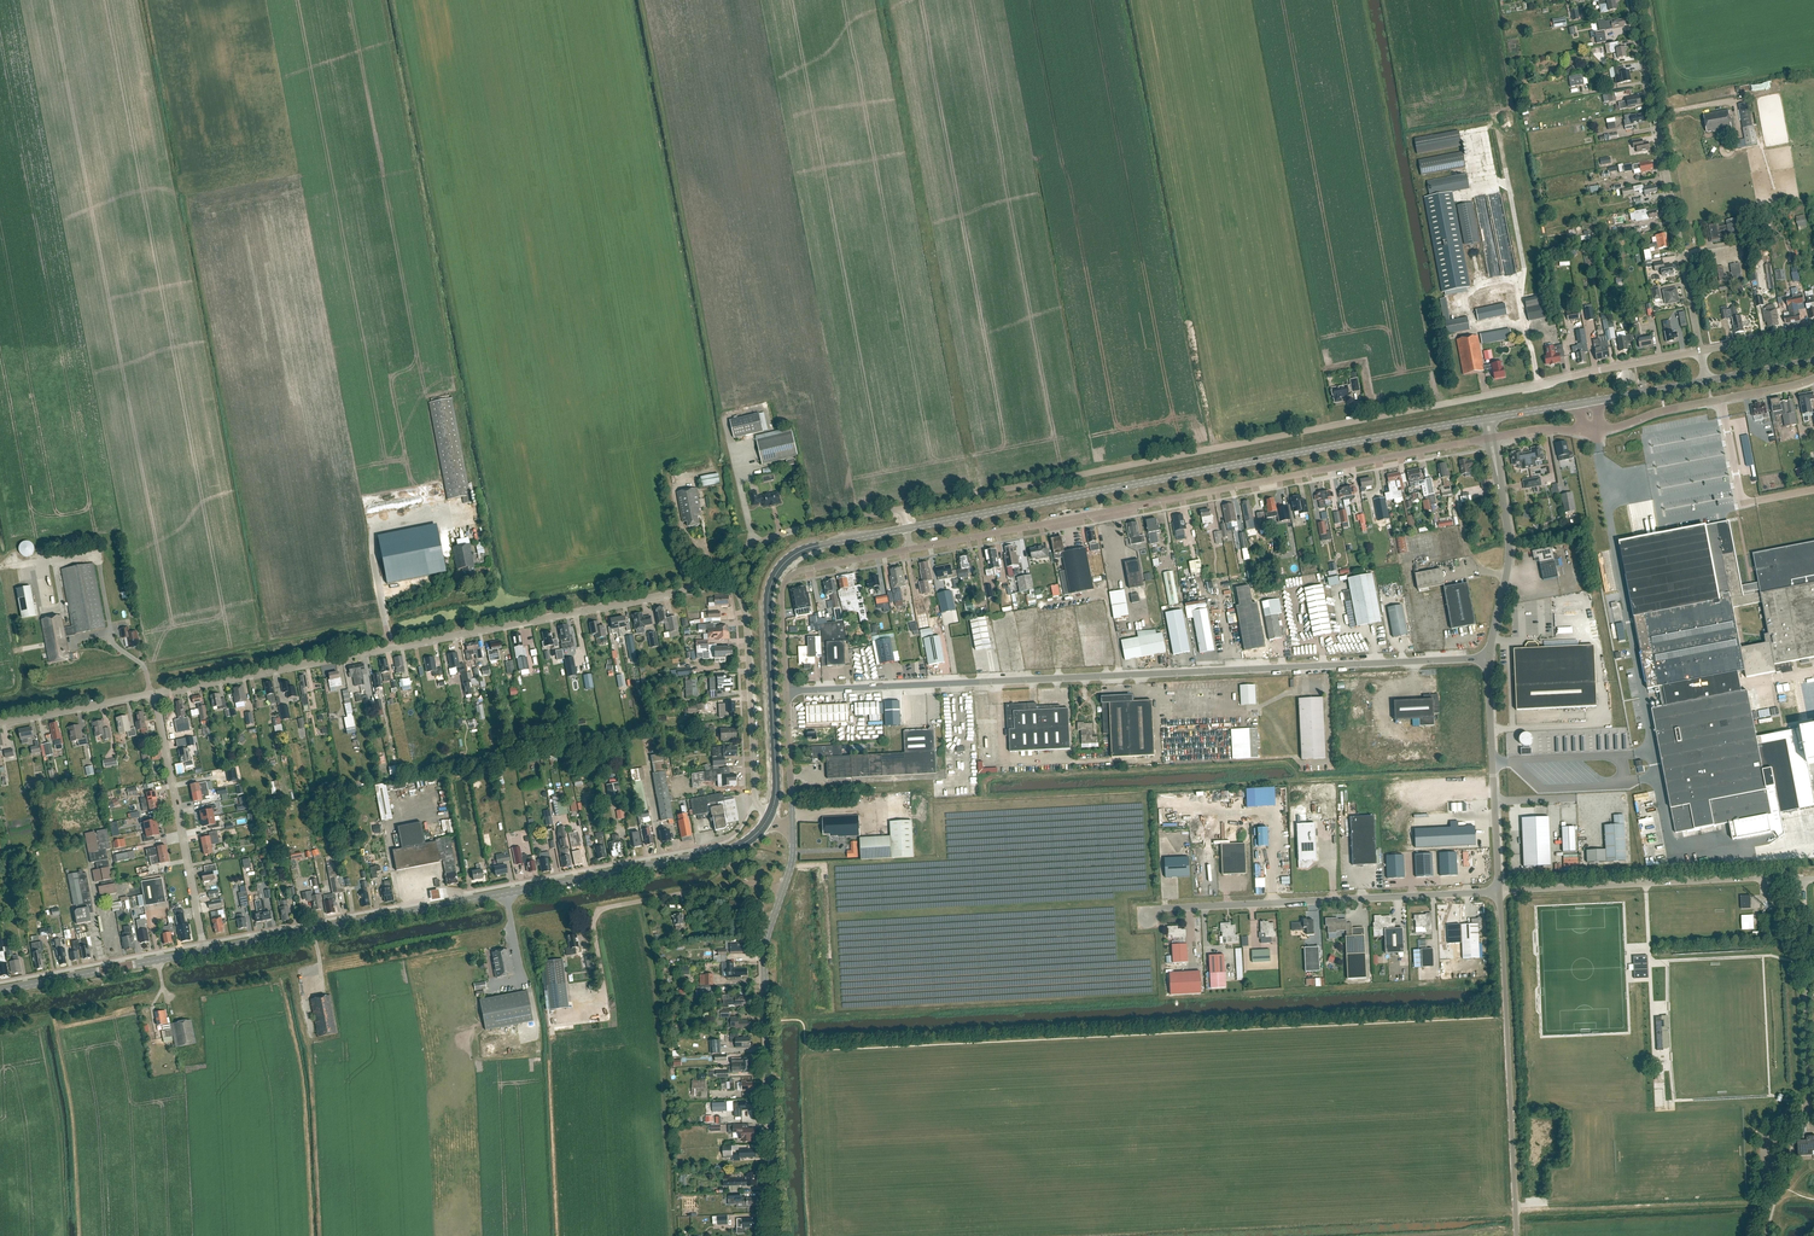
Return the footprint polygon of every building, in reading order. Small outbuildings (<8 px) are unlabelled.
[(1609,0),(1597,0),(1598,6),(1602,5),(1604,13),(1616,10),(1614,0),(1609,1),(1609,0)] [(1572,21),(1579,20),(1577,10),(1571,11),(1572,21)] [(1553,28),(1566,25),(1565,17),(1552,20),(1553,28)] [(1617,21),(1617,19),(1610,20),(1610,21),(1605,22),(1606,31),(1624,27),(1624,26),(1625,25),(1624,20),(1617,21)] [(1606,42),(1604,31),(1594,32),(1594,31),(1589,32),(1591,38),(1595,37),(1596,44),(1606,42)] [(1618,49),(1617,45),(1617,43),(1605,45),(1607,54),(1610,53),(1610,54),(1616,52),(1618,59),(1625,58),(1624,48),(1618,49)] [(1573,66),(1565,72),(1568,76),(1576,70),(1573,66)] [(1623,66),(1613,68),(1616,84),(1631,82),(1629,71),(1625,72),(1623,66)] [(1570,87),(1583,85),(1582,78),(1581,75),(1568,77),(1570,87)] [(1609,102),(1616,101),(1614,93),(1607,95),(1609,102)] [(1628,109),(1635,107),(1635,106),(1640,105),(1639,96),(1626,99),(1627,103),(1619,104),(1620,110),(1628,108),(1628,109)] [(1743,128),(1742,128),(1744,139),(1737,141),(1738,148),(1746,147),(1746,146),(1757,144),(1754,126),(1753,126),(1748,103),(1738,104),(1743,128)] [(1732,130),(1728,111),(1704,115),(1707,133),(1714,132),(1714,133),(1732,130)] [(1638,116),(1637,115),(1630,116),(1630,115),(1624,116),(1625,121),(1623,121),(1625,127),(1632,126),(1632,125),(1637,124),(1637,122),(1643,121),(1642,115),(1638,116)] [(1417,154),(1461,146),(1458,131),(1414,140),(1417,154)] [(1640,144),(1639,140),(1632,141),(1633,149),(1636,149),(1637,153),(1649,150),(1647,142),(1640,144)] [(1421,175),(1465,167),(1462,153),(1419,161),(1421,175)] [(1632,165),(1633,170),(1634,174),(1641,173),(1640,173),(1651,171),(1650,169),(1652,168),(1651,163),(1649,163),(1649,161),(1638,163),(1639,164),(1632,165)] [(1624,173),(1632,171),(1631,164),(1623,165),(1624,173)] [(1430,196),(1469,189),(1466,175),(1427,182),(1430,196)] [(1643,188),(1642,186),(1621,190),(1623,197),(1634,194),(1634,192),(1643,190),(1644,196),(1650,195),(1650,194),(1657,192),(1656,186),(1651,187),(1651,186),(1643,188)] [(1442,292),(1470,287),(1452,193),(1424,198),(1442,292)] [(1465,245),(1479,242),(1472,203),(1457,206),(1465,245)] [(1646,210),(1633,212),(1635,222),(1642,220),(1649,219),(1657,217),(1656,210),(1647,212),(1646,212),(1646,210)] [(1807,226),(1806,222),(1805,218),(1795,220),(1796,224),(1797,224),(1798,227),(1807,226)] [(1740,236),(1736,220),(1727,222),(1728,226),(1719,228),(1718,223),(1707,225),(1711,243),(1727,240),(1726,237),(1730,236),(1730,238),(1740,236)] [(1624,236),(1632,235),(1630,227),(1623,229),(1624,236)] [(1584,236),(1576,237),(1577,241),(1590,240),(1590,235),(1589,236),(1588,231),(1584,232),(1584,236)] [(1668,247),(1665,234),(1655,236),(1656,242),(1652,243),(1652,244),(1647,245),(1648,248),(1653,247),(1657,247),(1658,249),(1668,247)] [(1663,266),(1663,262),(1653,264),(1655,271),(1660,270),(1661,276),(1672,274),(1671,265),(1663,266)] [(1733,279),(1742,278),(1740,264),(1730,265),(1733,279)] [(1771,264),(1765,265),(1769,289),(1775,288),(1771,264)] [(1720,282),(1726,281),(1723,267),(1717,268),(1720,282)] [(1653,300),(1660,299),(1658,287),(1650,288),(1653,300)] [(1802,294),(1798,294),(1797,288),(1791,289),(1792,296),(1793,298),(1786,300),(1788,307),(1793,306),(1794,311),(1799,310),(1798,305),(1804,304),(1802,294)] [(1676,294),(1675,293),(1674,289),(1663,291),(1665,305),(1675,303),(1676,302),(1677,302),(1677,301),(1677,300),(1676,294)] [(1813,291),(1805,292),(1808,305),(1806,305),(1807,309),(1808,309),(1810,319),(1813,318),(1813,298),(1813,291)] [(1756,307),(1764,305),(1762,297),(1755,298),(1756,307)] [(1440,300),(1444,322),(1445,322),(1448,334),(1470,330),(1468,317),(1450,321),(1446,299),(1440,300)] [(1478,321),(1507,315),(1505,304),(1476,310),(1478,321)] [(1529,321),(1547,318),(1544,304),(1526,308),(1529,321)] [(1728,310),(1727,306),(1721,307),(1723,320),(1732,318),(1735,334),(1744,332),(1741,319),(1739,320),(1736,308),(1728,310)] [(1795,316),(1794,311),(1793,306),(1788,307),(1789,313),(1784,314),(1786,324),(1791,323),(1790,317),(1795,316)] [(1766,311),(1766,308),(1762,309),(1763,311),(1764,321),(1767,320),(1768,327),(1779,325),(1777,320),(1779,320),(1776,309),(1766,311)] [(1594,320),(1592,309),(1585,310),(1587,321),(1594,320)] [(1801,321),(1799,310),(1794,311),(1795,316),(1790,317),(1791,323),(1801,321)] [(1568,321),(1579,319),(1578,311),(1566,313),(1568,321)] [(1606,340),(1610,340),(1606,319),(1602,320),(1604,332),(1605,332),(1606,340)] [(1671,331),(1669,320),(1662,322),(1664,332),(1666,343),(1674,341),(1674,339),(1677,338),(1676,332),(1673,333),(1672,331),(1671,331)] [(1481,333),(1483,344),(1513,339),(1511,329),(1481,333)] [(1582,345),(1572,347),(1573,353),(1575,352),(1576,360),(1578,359),(1578,364),(1586,362),(1584,354),(1588,353),(1586,345),(1583,329),(1579,330),(1575,331),(1577,341),(1581,341),(1582,345)] [(1641,338),(1639,332),(1634,333),(1636,340),(1638,339),(1639,348),(1653,345),(1651,336),(1641,338)] [(1619,352),(1628,350),(1627,343),(1633,342),(1632,334),(1625,335),(1625,337),(1617,338),(1619,352)] [(1478,336),(1457,340),(1463,375),(1484,371),(1484,370),(1492,369),(1494,379),(1505,377),(1503,368),(1502,362),(1483,366),(1478,336)] [(1594,350),(1597,361),(1603,360),(1600,349),(1599,342),(1598,339),(1592,340),(1593,344),(1594,350)] [(1600,349),(1603,360),(1609,358),(1607,349),(1608,348),(1607,342),(1599,343),(1601,349),(1600,349)] [(1560,362),(1558,354),(1563,353),(1562,345),(1545,348),(1546,357),(1544,358),(1546,366),(1550,365),(1550,366),(1555,365),(1554,364),(1560,362),(1560,363),(1560,362)] [(1336,388),(1331,389),(1332,393),(1333,399),(1334,398),(1335,403),(1342,401),(1341,396),(1344,396),(1350,395),(1349,392),(1353,391),(1353,392),(1360,391),(1357,379),(1350,380),(1351,385),(1336,388)] [(1813,413),(1810,400),(1813,399),(1813,396),(1813,392),(1799,395),(1801,402),(1803,415),(1813,413)] [(471,503),(451,399),(429,403),(448,500),(463,497),(464,504),(471,503)] [(1781,402),(1780,399),(1771,400),(1772,408),(1773,408),(1774,413),(1779,412),(1780,415),(1783,415),(1786,427),(1797,425),(1793,400),(1781,402)] [(1756,405),(1751,406),(1753,417),(1754,416),(1755,421),(1763,419),(1769,418),(1768,413),(1767,413),(1765,404),(1760,404),(1760,403),(1756,404),(1756,405)] [(759,413),(730,420),(734,438),(764,431),(759,413)] [(763,464),(798,456),(793,432),(757,441),(763,464)] [(1748,435),(1741,437),(1747,467),(1754,465),(1748,435)] [(1568,453),(1566,442),(1556,444),(1559,462),(1572,459),(1574,456),(1573,454),(1571,452),(1568,453)] [(1527,454),(1529,468),(1536,467),(1534,461),(1543,459),(1541,447),(1532,449),(1532,453),(1527,454)] [(1529,468),(1527,454),(1521,455),(1520,451),(1511,453),(1513,465),(1522,463),(1523,469),(1529,468)] [(1466,460),(1460,461),(1462,475),(1464,474),(1465,477),(1470,476),(1470,473),(1469,469),(1473,468),(1472,461),(1470,461),(1466,462),(1466,460)] [(1451,491),(1448,477),(1449,477),(1446,464),(1438,465),(1440,474),(1439,474),(1439,478),(1441,478),(1441,479),(1442,478),(1444,486),(1440,486),(1441,493),(1451,491)] [(765,477),(774,475),(772,467),(763,469),(765,477)] [(1429,496),(1425,479),(1422,479),(1420,469),(1407,471),(1410,483),(1411,488),(1422,485),(1424,497),(1429,496)] [(1401,498),(1403,498),(1401,491),(1404,490),(1402,480),(1401,480),(1400,473),(1387,475),(1389,484),(1388,484),(1389,489),(1390,493),(1385,494),(1386,501),(1395,499),(1401,498)] [(702,487),(720,484),(718,474),(700,477),(702,487)] [(1425,479),(1429,496),(1434,495),(1431,478),(1425,479)] [(1532,480),(1533,487),(1541,485),(1540,478),(1532,480)] [(1361,493),(1366,492),(1365,487),(1373,486),(1371,479),(1361,481),(1362,486),(1360,486),(1361,493)] [(1482,489),(1488,488),(1487,480),(1480,481),(1482,489)] [(1525,488),(1533,487),(1532,480),(1524,481),(1525,488)] [(1554,487),(1551,488),(1553,496),(1560,495),(1558,483),(1553,484),(1554,487)] [(1347,487),(1349,500),(1353,499),(1355,497),(1355,495),(1354,493),(1357,492),(1356,488),(1354,488),(1353,486),(1347,487)] [(1343,501),(1349,500),(1347,487),(1341,489),(1341,491),(1338,491),(1339,496),(1342,495),(1342,498),(1343,498),(1343,501)] [(700,525),(698,518),(701,517),(699,510),(701,510),(697,489),(677,493),(683,523),(687,522),(688,527),(700,525)] [(758,499),(756,491),(750,493),(753,506),(759,504),(759,503),(763,502),(764,507),(770,505),(770,506),(776,505),(776,504),(780,503),(778,493),(759,497),(759,498),(758,499)] [(1323,492),(1325,501),(1331,500),(1331,497),(1333,497),(1332,493),(1330,493),(1329,491),(1323,492)] [(1325,504),(1325,501),(1323,492),(1317,493),(1317,495),(1315,496),(1315,500),(1318,500),(1319,502),(1319,504),(1321,505),(1325,504)] [(1562,495),(1564,505),(1573,503),(1571,493),(1562,495)] [(1299,511),(1300,514),(1308,513),(1307,505),(1302,505),(1301,496),(1291,498),(1294,512),(1299,511)] [(1385,498),(1374,500),(1378,521),(1389,519),(1385,498)] [(1267,501),(1268,505),(1267,505),(1268,513),(1265,513),(1266,519),(1277,517),(1278,522),(1290,520),(1287,507),(1276,509),(1275,503),(1274,504),(1273,500),(1267,501)] [(1425,512),(1431,510),(1429,500),(1422,501),(1425,512)] [(1244,504),(1242,505),(1245,522),(1247,531),(1256,529),(1253,515),(1251,506),(1250,507),(1249,501),(1243,502),(1244,504)] [(1231,523),(1232,528),(1233,531),(1238,530),(1233,504),(1228,505),(1228,506),(1230,515),(1231,523)] [(1230,515),(1228,506),(1228,505),(1223,506),(1226,524),(1231,523),(1230,515)] [(1201,512),(1202,518),(1203,523),(1213,521),(1212,514),(1210,514),(1209,510),(1204,511),(1204,510),(1201,511),(1201,512)] [(1342,523),(1348,522),(1345,510),(1339,511),(1342,523)] [(1260,530),(1261,530),(1267,529),(1264,512),(1256,514),(1260,530)] [(1186,530),(1186,529),(1184,521),(1182,515),(1173,517),(1174,523),(1173,523),(1176,537),(1185,536),(1183,530),(1186,530)] [(1409,527),(1414,526),(1412,515),(1406,517),(1409,527)] [(1151,520),(1156,544),(1159,543),(1157,532),(1160,532),(1159,525),(1158,526),(1156,519),(1151,520)] [(1151,545),(1156,544),(1151,520),(1146,521),(1151,545)] [(1320,535),(1326,534),(1327,534),(1324,522),(1317,523),(1320,536),(1320,535)] [(1729,522),(1716,524),(1660,535),(1635,540),(1620,543),(1634,613),(1635,612),(1636,617),(1634,617),(1635,617),(1647,682),(1648,689),(1649,689),(1660,687),(1664,707),(1653,710),(1676,833),(1677,833),(1683,832),(1721,825),(1730,823),(1733,840),(1775,832),(1779,838),(1785,834),(1781,813),(1800,809),(1813,807),(1813,796),(1808,765),(1809,765),(1813,764),(1813,726),(1802,729),(1757,737),(1748,691),(1742,692),(1738,672),(1745,671),(1747,678),(1776,672),(1789,670),(1789,667),(1788,662),(1791,662),(1796,661),(1813,657),(1813,542),(1754,554),(1756,566),(1757,571),(1760,586),(1753,587),(1752,587),(1751,588),(1749,591),(1742,592),(1735,554),(1729,522)] [(1134,537),(1135,544),(1140,543),(1139,536),(1136,523),(1127,525),(1130,538),(1134,537)] [(1216,544),(1221,543),(1222,543),(1220,531),(1214,532),(1216,544)] [(438,532),(379,544),(387,584),(446,572),(438,532)] [(1097,544),(1094,532),(1087,533),(1088,538),(1087,538),(1088,544),(1090,543),(1091,552),(1100,550),(1098,544),(1097,544)] [(1247,548),(1244,533),(1240,534),(1244,560),(1250,559),(1248,548),(1247,548)] [(1088,563),(1087,555),(1086,548),(1064,552),(1061,537),(1061,538),(1052,539),(1051,539),(1055,559),(1064,558),(1066,568),(1066,571),(1060,572),(1065,596),(1070,594),(1070,595),(1094,590),(1090,569),(1088,563)] [(1398,554),(1407,552),(1405,537),(1395,538),(1398,554)] [(26,557),(27,557),(28,557),(29,557),(30,556),(31,556),(32,555),(33,554),(33,553),(34,552),(34,551),(34,550),(34,549),(34,547),(34,546),(33,545),(32,544),(31,543),(30,542),(29,542),(28,542),(26,541),(25,542),(24,542),(23,542),(22,543),(21,544),(20,544),(20,545),(19,546),(19,547),(19,548),(19,550),(19,551),(19,553),(20,553),(20,554),(21,555),(22,555),(22,556),(23,556),(24,557),(25,557),(26,557)] [(475,577),(473,567),(475,567),(470,544),(452,548),(456,570),(463,569),(465,579),(471,578),(472,579),(474,579),(474,578),(475,577)] [(1014,552),(1013,546),(1005,548),(1007,554),(1005,554),(1007,567),(1012,567),(1013,569),(1019,568),(1016,552),(1014,552)] [(1044,550),(1043,546),(1038,547),(1038,548),(1030,550),(1032,559),(1037,558),(1037,559),(1049,557),(1047,550),(1044,550)] [(1532,551),(1533,558),(1534,558),(1534,560),(1536,561),(1539,561),(1543,580),(1558,577),(1555,567),(1559,566),(1558,560),(1554,560),(1551,547),(1532,551)] [(999,566),(1000,569),(1002,568),(1001,560),(998,560),(996,550),(991,551),(994,565),(997,565),(998,566),(999,566)] [(996,569),(1000,569),(999,566),(998,566),(997,565),(994,565),(991,551),(986,552),(989,570),(986,571),(987,576),(994,575),(995,576),(997,576),(996,569)] [(957,571),(958,578),(969,576),(967,569),(971,568),(970,562),(969,563),(968,555),(959,557),(960,562),(959,562),(960,570),(957,571)] [(1130,589),(1144,586),(1139,560),(1125,563),(1130,589)] [(1189,562),(1191,575),(1202,573),(1200,560),(1189,562)] [(929,569),(928,563),(920,564),(921,571),(923,582),(919,582),(922,595),(930,593),(928,581),(932,580),(930,569),(929,569)] [(74,634),(105,628),(93,564),(62,570),(72,627),(64,628),(62,616),(41,620),(49,663),(70,659),(66,637),(74,635),(74,634)] [(936,568),(939,581),(957,577),(956,571),(951,572),(950,565),(936,568)] [(903,575),(901,568),(891,570),(892,577),(890,577),(895,602),(903,601),(900,588),(906,587),(903,575)] [(1429,591),(1428,588),(1444,585),(1441,569),(1415,574),(1418,590),(1419,590),(1419,592),(1429,591)] [(1169,605),(1178,604),(1173,571),(1163,573),(1169,605)] [(842,614),(843,614),(853,612),(859,613),(861,623),(868,622),(867,618),(861,585),(855,587),(853,578),(854,578),(853,574),(837,577),(837,580),(838,580),(840,591),(838,592),(841,607),(842,614)] [(1350,627),(1381,622),(1372,574),(1348,579),(1350,590),(1343,592),(1350,627)] [(1034,589),(1031,575),(1017,578),(1019,592),(1029,590),(1030,595),(1026,596),(1028,606),(1036,604),(1033,589),(1034,589)] [(880,590),(879,586),(880,586),(878,576),(871,577),(872,582),(867,583),(868,588),(875,587),(876,591),(880,590)] [(1329,586),(1340,585),(1339,576),(1328,577),(1329,586)] [(1013,580),(1009,581),(1014,607),(1018,607),(1017,599),(1016,599),(1013,580)] [(834,609),(839,608),(836,594),(837,594),(834,581),(829,582),(824,583),(826,596),(831,595),(834,609)] [(1058,584),(1051,586),(1053,596),(1060,595),(1058,584)] [(1451,629),(1475,625),(1467,584),(1443,588),(1451,629)] [(22,619),(37,616),(31,586),(17,589),(22,619)] [(1253,604),(1249,586),(1236,588),(1239,606),(1236,607),(1244,651),(1265,647),(1257,603),(1253,604)] [(1313,637),(1331,633),(1322,586),(1304,589),(1313,637)] [(796,617),(812,614),(808,593),(807,594),(806,587),(799,588),(793,590),(792,589),(791,591),(792,592),(796,617)] [(1114,618),(1130,616),(1126,589),(1110,592),(1114,618)] [(942,613),(955,611),(951,591),(938,594),(942,613)] [(1139,593),(1131,594),(1133,603),(1140,601),(1139,593)] [(729,606),(729,595),(715,596),(715,598),(709,598),(709,603),(715,603),(716,606),(729,606)] [(1269,641),(1281,639),(1277,615),(1282,614),(1279,599),(1262,602),(1265,617),(1269,641)] [(1393,638),(1408,635),(1402,605),(1387,608),(1393,638)] [(1197,611),(1197,606),(1186,608),(1187,618),(1193,617),(1200,653),(1214,651),(1207,609),(1197,611)] [(666,619),(663,607),(660,607),(657,607),(657,608),(655,608),(658,625),(665,624),(666,631),(669,630),(670,632),(668,633),(669,638),(679,636),(676,617),(666,619)] [(844,621),(843,614),(842,614),(841,607),(839,608),(834,609),(836,622),(843,621),(844,621)] [(1173,655),(1190,652),(1182,610),(1165,613),(1173,655)] [(643,618),(642,614),(632,616),(635,630),(645,628),(644,626),(652,625),(650,616),(643,618)] [(812,631),(820,630),(818,616),(810,617),(812,631)] [(617,619),(619,628),(626,627),(627,631),(631,631),(629,624),(626,624),(624,617),(617,619)] [(976,651),(991,648),(986,618),(970,621),(976,651)] [(612,630),(619,628),(617,619),(610,620),(612,627),(608,628),(610,635),(613,634),(612,630)] [(847,642),(843,621),(836,622),(820,624),(821,637),(822,658),(822,667),(845,666),(844,642),(847,642)] [(607,643),(604,628),(604,627),(599,628),(598,622),(590,624),(592,635),(595,634),(596,639),(600,638),(601,644),(607,643)] [(1613,626),(1616,625),(1619,641),(1627,639),(1623,622),(1612,624),(1613,626)] [(708,634),(729,633),(728,633),(727,626),(716,627),(716,628),(713,628),(713,623),(705,624),(706,630),(708,630),(708,634)] [(566,627),(566,625),(558,627),(562,644),(571,642),(568,627),(566,627)] [(129,633),(128,628),(121,629),(122,638),(127,638),(129,648),(139,646),(136,632),(129,633)] [(922,638),(933,636),(931,628),(920,630),(922,638)] [(1155,635),(1154,630),(1137,631),(1138,638),(1121,641),(1125,660),(1166,652),(1162,633),(1155,635)] [(552,640),(550,632),(542,633),(544,642),(542,643),(543,648),(554,645),(554,648),(559,647),(557,639),(552,640)] [(650,648),(658,646),(655,632),(648,634),(650,648)] [(524,654),(522,646),(520,634),(512,636),(514,647),(516,659),(517,659),(519,672),(529,670),(526,657),(527,657),(526,653),(524,654)] [(631,642),(628,642),(632,664),(637,663),(632,635),(629,636),(631,642)] [(929,666),(944,663),(940,636),(924,639),(929,666)] [(815,658),(822,658),(821,637),(808,638),(808,647),(799,648),(800,664),(815,664),(815,658)] [(880,665),(895,662),(890,638),(876,641),(880,665)] [(490,643),(492,650),(488,651),(490,662),(500,660),(498,651),(502,651),(500,641),(490,643)] [(472,643),(474,655),(476,655),(477,660),(483,659),(481,648),(479,649),(478,642),(472,643)] [(1538,648),(1538,645),(1535,642),(1528,643),(1525,646),(1525,649),(1513,649),(1516,710),(1596,707),(1593,646),(1538,648)] [(471,655),(474,655),(472,643),(466,645),(467,651),(466,651),(468,662),(472,661),(471,655)] [(702,646),(696,646),(696,653),(702,653),(702,658),(702,659),(714,659),(720,659),(720,662),(725,662),(725,658),(725,655),(732,655),(731,648),(726,649),(726,648),(718,648),(716,648),(716,645),(702,646)] [(686,652),(688,658),(692,657),(692,660),(696,659),(695,651),(686,652)] [(459,664),(457,653),(448,655),(451,669),(456,668),(457,673),(465,671),(464,664),(459,664)] [(396,674),(397,674),(405,672),(402,657),(394,658),(396,668),(397,670),(395,670),(396,674)] [(436,669),(434,657),(424,659),(427,672),(432,671),(433,677),(443,675),(442,668),(436,669)] [(576,675),(573,657),(564,659),(568,677),(576,675)] [(388,669),(387,666),(388,666),(387,659),(380,661),(382,671),(383,677),(391,676),(390,669),(388,669)] [(507,674),(508,674),(515,673),(513,660),(505,662),(507,674)] [(356,665),(360,686),(364,685),(362,675),(367,674),(366,670),(365,671),(363,664),(356,665)] [(355,687),(360,686),(356,665),(349,667),(350,673),(348,674),(349,677),(353,677),(355,687)] [(483,675),(490,674),(488,667),(481,668),(483,675)] [(692,668),(677,670),(678,676),(692,675),(692,668)] [(339,679),(338,672),(329,674),(330,680),(329,681),(330,687),(342,685),(340,678),(339,679)] [(376,692),(380,691),(379,688),(383,688),(380,673),(373,675),(376,692)] [(306,682),(305,676),(300,676),(301,681),(299,681),(301,690),(302,695),(301,695),(302,698),(301,698),(303,706),(309,705),(306,688),(309,688),(308,682),(306,682)] [(727,678),(727,676),(715,676),(715,677),(709,678),(710,691),(715,691),(725,691),(725,689),(732,688),(732,679),(731,677),(727,678)] [(411,685),(410,678),(400,680),(402,687),(411,685)] [(585,679),(587,690),(594,688),(592,678),(585,679)] [(686,699),(698,698),(697,680),(685,681),(686,699)] [(271,704),(276,703),(274,694),(272,682),(264,684),(266,695),(267,695),(268,700),(271,704)] [(294,687),(290,688),(289,682),(281,683),(283,693),(286,692),(287,698),(296,697),(294,687)] [(465,696),(472,694),(469,682),(462,684),(465,696)] [(1777,685),(1778,696),(1782,696),(1781,691),(1794,690),(1793,683),(1777,685)] [(1241,705),(1256,705),(1255,685),(1240,686),(1241,705)] [(244,695),(243,688),(234,689),(235,694),(234,694),(235,703),(246,701),(245,694),(244,695)] [(346,729),(355,727),(353,714),(347,689),(343,690),(346,704),(344,704),(347,717),(344,718),(346,729)] [(1786,696),(1779,697),(1781,707),(1796,704),(1794,692),(1786,693),(1786,696)] [(221,702),(219,694),(210,696),(213,707),(217,707),(218,710),(227,708),(225,701),(221,702)] [(1111,734),(1112,758),(1155,756),(1152,701),(1134,702),(1134,695),(1100,696),(1101,704),(1102,704),(1104,734),(1111,734)] [(1420,726),(1434,725),(1434,714),(1439,714),(1438,695),(1423,695),(1424,700),(1394,702),(1395,720),(1420,719),(1420,726)] [(201,720),(207,719),(205,706),(203,707),(202,705),(200,696),(192,697),(193,704),(197,703),(198,709),(199,709),(201,720)] [(1302,760),(1326,758),(1323,698),(1299,699),(1302,760)] [(179,719),(174,720),(177,733),(191,731),(188,718),(184,718),(184,716),(185,716),(183,706),(182,706),(181,701),(176,702),(177,707),(176,707),(178,716),(179,719)] [(886,726),(901,726),(900,701),(885,702),(886,726)] [(727,704),(719,704),(719,717),(728,717),(728,713),(735,713),(734,702),(727,703),(727,704)] [(880,721),(880,715),(879,703),(855,704),(855,716),(869,715),(870,721),(880,721)] [(1007,730),(1005,730),(1005,736),(1009,736),(1010,752),(1070,749),(1068,709),(1060,709),(1060,705),(1038,706),(1038,710),(1037,710),(1036,703),(1027,704),(1012,704),(1006,704),(1007,728),(1007,730)] [(687,713),(697,712),(697,711),(704,711),(704,704),(697,704),(697,705),(687,706),(687,713)] [(807,725),(849,723),(848,704),(806,706),(807,725)] [(279,707),(282,720),(290,719),(287,705),(279,707)] [(478,720),(485,719),(482,705),(476,706),(478,720)] [(143,716),(143,712),(136,713),(138,722),(136,723),(137,730),(146,729),(144,721),(147,721),(146,716),(143,716)] [(252,713),(246,714),(248,726),(254,724),(252,713)] [(129,722),(127,716),(116,718),(119,734),(128,732),(129,738),(136,736),(135,728),(130,729),(129,722)] [(280,718),(273,719),(274,726),(281,725),(280,718)] [(103,721),(97,722),(96,720),(91,721),(92,728),(94,728),(96,737),(102,736),(103,740),(111,739),(109,731),(109,728),(104,729),(103,721)] [(58,730),(57,723),(50,724),(52,735),(53,735),(55,746),(63,744),(62,739),(61,733),(60,733),(59,729),(58,730)] [(1084,724),(1084,723),(1078,723),(1078,731),(1081,731),(1082,744),(1098,744),(1098,737),(1093,737),(1093,724),(1084,724)] [(82,738),(80,725),(69,728),(71,742),(78,741),(79,746),(87,744),(86,738),(82,738)] [(826,758),(828,779),(937,774),(935,752),(936,751),(936,749),(935,748),(935,730),(931,727),(928,730),(904,731),(905,754),(842,757),(826,758)] [(28,743),(27,739),(33,737),(31,728),(19,730),(21,740),(22,744),(28,743)] [(717,733),(717,737),(721,738),(721,741),(729,741),(728,739),(736,739),(736,729),(728,730),(728,729),(720,729),(720,733),(717,733)] [(1257,738),(1257,729),(1248,729),(1250,758),(1258,758),(1258,748),(1260,748),(1260,738),(1257,738)] [(239,734),(235,739),(242,744),(246,739),(239,734)] [(1534,746),(1534,734),(1523,734),(1523,746),(1534,746)] [(46,756),(53,755),(51,743),(43,744),(46,756)] [(32,754),(41,752),(39,745),(30,747),(32,754)] [(826,758),(842,757),(842,746),(811,748),(812,754),(811,754),(811,756),(812,756),(812,760),(817,759),(817,758),(826,758)] [(723,747),(718,747),(719,757),(712,757),(713,766),(718,765),(725,765),(725,757),(737,757),(736,747),(731,747),(723,747)] [(5,758),(14,756),(12,749),(3,750),(5,758)] [(151,750),(152,760),(160,759),(160,749),(151,750)] [(191,761),(188,749),(179,750),(181,763),(185,762),(186,765),(193,764),(192,760),(191,761)] [(650,756),(651,763),(663,761),(661,754),(650,756)] [(383,756),(376,758),(378,765),(385,763),(383,756)] [(104,768),(118,765),(116,758),(103,761),(104,768)] [(1031,766),(984,768),(983,761),(978,761),(979,774),(1031,771),(1031,766)] [(177,774),(184,773),(182,763),(175,764),(177,774)] [(400,765),(389,767),(390,775),(401,774),(400,765)] [(94,778),(94,775),(93,766),(85,767),(87,776),(88,776),(89,779),(94,778)] [(718,781),(729,775),(728,767),(719,769),(713,770),(711,770),(705,771),(692,774),(692,788),(699,787),(698,782),(718,781)] [(229,782),(237,780),(235,768),(227,770),(229,782)] [(630,770),(632,783),(640,782),(638,769),(630,770)] [(669,796),(665,772),(653,774),(661,821),(673,819),(670,802),(672,801),(671,795),(669,796)] [(729,775),(718,781),(718,787),(722,787),(726,787),(727,787),(729,787),(730,787),(736,786),(736,775),(736,774),(729,775)] [(405,788),(404,781),(386,784),(375,786),(381,821),(392,819),(387,791),(405,788)] [(199,783),(190,785),(192,794),(201,792),(208,790),(206,782),(199,783)] [(608,797),(620,795),(618,783),(606,785),(608,797)] [(128,797),(138,795),(136,787),(127,789),(128,797)] [(1277,806),(1276,787),(1247,789),(1248,807),(1277,806)] [(201,792),(192,794),(194,802),(202,800),(205,800),(205,796),(209,796),(208,790),(201,792)] [(146,803),(157,800),(155,792),(147,794),(148,799),(146,799),(146,798),(140,799),(141,803),(146,802),(146,803)] [(724,801),(723,793),(690,800),(693,816),(711,813),(711,816),(712,816),(715,831),(725,829),(726,827),(726,824),(739,821),(734,799),(724,801)] [(146,802),(141,803),(143,812),(158,809),(157,800),(146,803),(146,802)] [(202,820),(214,817),(213,813),(217,812),(215,805),(207,807),(207,811),(200,812),(202,820)] [(687,819),(685,806),(681,806),(682,814),(677,815),(678,820),(681,838),(682,842),(692,840),(691,836),(688,819),(687,819)] [(550,810),(542,812),(545,825),(553,824),(550,810)] [(1299,868),(1305,868),(1306,869),(1307,867),(1308,868),(1309,867),(1310,866),(1311,865),(1312,864),(1313,863),(1313,860),(1317,860),(1315,824),(1307,824),(1306,813),(1297,814),(1297,820),(1299,861),(1299,868)] [(860,835),(859,815),(823,817),(824,835),(830,834),(830,836),(837,836),(837,837),(860,835)] [(1626,861),(1623,815),(1613,815),(1614,825),(1604,825),(1606,849),(1586,850),(1587,863),(1606,862),(1626,861)] [(1362,867),(1362,865),(1377,864),(1374,816),(1350,817),(1353,866),(1360,865),(1360,867),(1362,867)] [(214,817),(202,820),(203,827),(210,826),(211,829),(220,827),(218,821),(215,821),(214,817)] [(1522,830),(1536,830),(1535,817),(1522,818),(1522,830)] [(1536,830),(1549,829),(1549,817),(1535,817),(1536,830)] [(146,830),(158,828),(156,820),(149,822),(149,818),(140,820),(141,824),(144,823),(146,830)] [(441,820),(443,830),(447,830),(448,834),(454,832),(451,818),(441,820)] [(117,821),(109,823),(112,836),(120,834),(117,821)] [(861,860),(914,857),(912,821),(890,822),(891,837),(860,838),(861,860)] [(396,871),(440,863),(440,861),(436,842),(426,844),(422,822),(398,827),(402,849),(393,850),(396,871)] [(258,824),(251,825),(252,836),(259,835),(258,824)] [(645,830),(644,825),(639,826),(642,839),(645,838),(646,846),(654,844),(652,836),(650,836),(649,829),(645,830)] [(562,839),(567,867),(572,866),(570,855),(568,856),(567,847),(567,846),(565,838),(566,838),(564,826),(559,827),(560,829),(560,828),(562,839)] [(671,841),(671,839),(674,839),(674,834),(671,835),(670,835),(669,830),(665,830),(665,827),(660,827),(661,831),(660,831),(661,843),(671,841)] [(1414,830),(1415,848),(1476,845),(1475,827),(1414,830)] [(1563,852),(1575,851),(1574,827),(1562,827),(1563,852)] [(158,828),(146,830),(146,835),(143,835),(144,842),(153,841),(152,837),(159,835),(158,828)] [(563,868),(567,867),(562,839),(560,828),(560,829),(558,829),(557,834),(558,839),(560,846),(558,846),(563,868)] [(1259,847),(1269,846),(1268,828),(1258,828),(1259,847)] [(1536,842),(1550,841),(1549,829),(1536,830),(1536,842)] [(110,868),(106,850),(112,849),(108,830),(85,834),(91,863),(96,862),(97,870),(93,871),(95,880),(97,880),(98,880),(100,882),(101,882),(102,887),(99,887),(100,896),(117,893),(115,884),(114,884),(113,879),(112,879),(109,868),(110,868)] [(1523,842),(1536,842),(1536,830),(1522,830),(1523,842)] [(201,838),(203,847),(211,845),(215,844),(219,844),(217,831),(210,832),(211,837),(210,837),(201,838)] [(581,851),(578,836),(577,832),(568,834),(572,853),(574,866),(583,864),(582,857),(583,856),(582,851),(581,851)] [(604,846),(602,837),(604,837),(603,832),(595,833),(596,839),(597,838),(599,847),(595,848),(595,850),(595,852),(596,853),(597,860),(606,858),(604,846)] [(634,848),(641,847),(639,832),(631,833),(634,848)] [(619,841),(618,834),(612,835),(613,843),(609,843),(611,856),(613,857),(618,856),(622,855),(621,849),(622,849),(621,841),(619,841)] [(451,865),(451,866),(455,865),(450,837),(435,839),(436,842),(440,861),(443,860),(444,867),(451,865)] [(1537,854),(1550,853),(1550,841),(1536,842),(1537,854)] [(1523,854),(1537,854),(1536,842),(1523,842),(1523,854)] [(215,844),(203,847),(204,855),(213,854),(212,848),(216,848),(215,844)] [(1222,875),(1247,874),(1245,844),(1221,845),(1222,875)] [(159,856),(168,854),(166,845),(154,848),(156,856),(159,855),(159,856)] [(522,856),(520,847),(513,848),(516,865),(523,864),(523,863),(526,863),(528,872),(536,871),(534,861),(533,862),(532,857),(527,858),(526,855),(522,856)] [(129,859),(128,852),(116,855),(117,862),(129,859)] [(291,860),(302,858),(300,852),(290,854),(291,860)] [(550,866),(549,858),(550,858),(549,852),(539,854),(540,860),(536,861),(537,865),(538,866),(540,865),(541,868),(541,867),(542,872),(550,871),(549,866),(550,866)] [(1439,853),(1440,876),(1458,875),(1456,853),(1439,853)] [(1537,854),(1537,866),(1551,866),(1550,853),(1537,854)] [(159,856),(159,855),(156,856),(150,857),(150,861),(156,860),(157,865),(169,862),(168,854),(159,856)] [(1433,877),(1432,854),(1415,855),(1416,878),(1433,877)] [(1524,867),(1537,866),(1537,854),(1523,854),(1524,867)] [(1579,863),(1579,854),(1564,855),(1564,864),(1579,863)] [(503,866),(503,863),(510,861),(509,855),(496,857),(498,867),(494,868),(496,876),(508,874),(506,865),(503,866)] [(1403,855),(1386,856),(1387,879),(1405,878),(1403,855)] [(1166,878),(1190,877),(1189,862),(1165,863),(1166,878)] [(335,894),(345,892),(342,878),(342,875),(337,876),(337,875),(335,872),(333,872),(331,863),(327,863),(329,874),(331,888),(332,894),(324,896),(327,914),(335,912),(333,901),(336,900),(335,894)] [(217,871),(216,867),(216,864),(209,866),(210,872),(202,874),(203,882),(214,880),(213,875),(219,874),(218,871),(217,871)] [(456,873),(453,873),(451,866),(451,865),(444,867),(445,876),(444,876),(445,881),(446,880),(447,885),(458,883),(456,873)] [(481,870),(480,865),(477,865),(478,871),(472,872),(473,880),(483,879),(482,870),(481,870)] [(136,869),(137,875),(149,872),(148,866),(136,869)] [(372,879),(377,878),(376,872),(381,871),(380,866),(370,868),(372,879)] [(84,874),(83,869),(79,869),(80,873),(68,875),(74,906),(76,905),(77,910),(75,913),(77,925),(91,922),(90,914),(94,913),(87,873),(84,874)] [(145,906),(158,904),(158,903),(166,902),(162,878),(141,882),(145,906)] [(369,906),(369,903),(370,902),(367,888),(368,888),(367,881),(362,882),(364,892),(359,893),(362,904),(363,907),(369,906)] [(394,901),(390,881),(384,882),(385,886),(382,886),(383,889),(380,890),(382,898),(384,898),(385,903),(394,901)] [(209,898),(219,897),(217,890),(208,892),(209,898)] [(241,908),(249,906),(247,898),(246,891),(238,893),(239,899),(241,908)] [(302,893),(303,900),(312,898),(314,911),(323,909),(320,895),(314,896),(313,891),(302,893)] [(1751,908),(1751,895),(1741,896),(1741,909),(1751,908)] [(260,901),(264,921),(271,920),(270,911),(265,912),(263,900),(260,901)] [(288,906),(287,904),(288,904),(287,900),(279,902),(282,922),(290,920),(288,913),(290,913),(289,906),(288,906)] [(210,909),(222,907),(221,901),(209,903),(210,909)] [(256,923),(264,921),(260,901),(255,902),(257,914),(255,914),(256,923)] [(741,902),(741,901),(730,901),(730,911),(742,911),(742,908),(744,908),(744,902),(741,902)] [(53,916),(60,915),(59,908),(52,909),(53,916)] [(729,915),(728,908),(725,908),(725,915),(718,915),(719,920),(726,919),(729,919),(729,918),(731,918),(731,915),(729,915)] [(180,936),(181,942),(188,940),(190,940),(189,934),(191,934),(189,924),(186,925),(184,914),(183,909),(174,911),(177,926),(179,936),(180,936)] [(224,910),(218,911),(219,915),(215,916),(215,919),(212,920),(214,929),(215,928),(216,933),(223,932),(222,927),(223,927),(221,918),(222,918),(221,915),(224,915),(224,910)] [(1432,931),(1431,913),(1426,914),(1426,916),(1421,916),(1421,915),(1414,915),(1414,919),(1413,920),(1415,921),(1416,927),(1423,927),(1423,928),(1426,928),(1426,931),(1432,931)] [(243,918),(242,914),(237,915),(238,920),(237,920),(239,929),(247,927),(246,923),(247,923),(246,918),(243,918)] [(677,930),(681,930),(680,925),(684,924),(682,914),(674,916),(675,926),(676,926),(677,930)] [(137,921),(138,925),(139,931),(141,943),(149,941),(146,929),(145,924),(147,924),(146,920),(147,920),(146,915),(140,916),(141,920),(137,921)] [(1754,929),(1753,918),(1753,915),(1741,916),(1742,929),(1754,929)] [(1381,917),(1381,916),(1374,916),(1375,923),(1373,923),(1374,927),(1373,927),(1373,928),(1374,928),(1374,931),(1382,931),(1382,930),(1385,930),(1386,954),(1404,953),(1403,929),(1395,929),(1395,924),(1391,924),(1391,916),(1381,917)] [(1346,937),(1348,979),(1366,978),(1364,927),(1352,928),(1352,923),(1346,923),(1346,920),(1333,920),(1333,918),(1326,919),(1326,926),(1328,926),(1328,933),(1337,933),(1337,931),(1346,931),(1346,937)] [(1463,959),(1480,958),(1478,930),(1482,930),(1482,918),(1471,919),(1472,924),(1461,925),(1463,959)] [(1304,923),(1293,923),(1293,930),(1307,930),(1307,935),(1313,935),(1313,926),(1313,919),(1307,920),(1304,920),(1304,923)] [(1264,922),(1264,921),(1263,921),(1263,922),(1260,922),(1261,933),(1265,933),(1265,938),(1261,938),(1261,944),(1272,943),(1271,939),(1271,938),(1276,937),(1276,932),(1275,932),(1274,923),(1266,923),(1266,922),(1264,922)] [(164,944),(173,943),(171,933),(174,932),(173,924),(169,925),(169,927),(163,928),(165,934),(163,935),(164,944)] [(1228,926),(1228,925),(1226,924),(1221,924),(1221,932),(1222,932),(1223,937),(1220,937),(1220,943),(1238,943),(1238,936),(1235,936),(1235,926),(1228,926)] [(132,936),(130,926),(124,927),(125,933),(122,933),(123,937),(124,942),(122,942),(123,946),(125,946),(125,950),(135,949),(132,936)] [(1178,930),(1178,926),(1167,927),(1168,936),(1172,936),(1172,939),(1187,938),(1186,929),(1181,930),(1178,930)] [(80,929),(76,930),(77,935),(78,940),(79,943),(83,943),(82,941),(83,941),(82,938),(86,937),(87,938),(88,938),(87,933),(81,934),(80,929)] [(572,936),(571,935),(569,936),(569,937),(567,937),(569,948),(565,949),(566,956),(576,954),(575,948),(578,947),(578,946),(579,945),(578,943),(577,943),(576,935),(572,936)] [(87,938),(86,937),(82,938),(83,941),(82,941),(83,943),(83,944),(80,945),(83,959),(91,958),(89,945),(88,946),(87,940),(87,941),(87,938)] [(62,949),(60,938),(55,939),(57,950),(56,950),(58,959),(59,959),(60,965),(67,964),(65,957),(67,957),(65,949),(62,949)] [(72,961),(80,960),(78,950),(80,950),(78,940),(72,941),(74,952),(70,953),(72,961)] [(43,968),(42,961),(43,960),(39,943),(32,944),(33,953),(35,962),(36,962),(37,969),(43,968)] [(714,956),(714,963),(727,962),(727,955),(746,954),(746,945),(741,945),(741,943),(731,943),(731,949),(718,950),(718,956),(714,956)] [(1173,963),(1188,963),(1187,944),(1172,945),(1173,963)] [(1306,971),(1320,971),(1319,946),(1305,947),(1306,971)] [(1422,968),(1434,967),(1433,949),(1421,950),(1422,968)] [(509,956),(508,950),(492,953),(494,959),(493,959),(493,962),(495,977),(514,974),(511,956),(509,956)] [(1252,963),(1270,962),(1270,950),(1252,951),(1252,963)] [(19,960),(18,955),(13,956),(14,961),(10,962),(12,972),(14,972),(14,974),(20,973),(20,970),(22,970),(20,960),(19,960)] [(594,965),(592,955),(585,957),(587,967),(594,965)] [(1211,989),(1226,988),(1225,973),(1224,955),(1209,956),(1210,974),(1211,989)] [(1634,979),(1648,978),(1647,956),(1633,956),(1634,979)] [(6,963),(5,958),(0,959),(0,974),(1,976),(8,975),(6,963)] [(568,1008),(566,984),(563,960),(544,962),(550,1010),(568,1008)] [(734,969),(734,963),(726,963),(727,969),(728,969),(728,978),(741,978),(741,976),(747,976),(747,970),(745,970),(745,968),(734,969)] [(1400,965),(1400,981),(1410,980),(1409,965),(1400,965)] [(1172,995),(1202,994),(1200,972),(1170,973),(1172,995)] [(1316,978),(1316,986),(1325,986),(1324,978),(1316,978)] [(475,991),(486,989),(485,982),(479,983),(474,984),(475,991)] [(716,997),(715,987),(705,987),(705,993),(711,993),(711,997),(716,997)] [(486,1030),(533,1021),(528,991),(480,1000),(486,1030)] [(318,1037),(338,1033),(331,995),(310,999),(318,1037)] [(743,997),(743,996),(735,997),(736,997),(730,997),(730,1000),(723,1000),(723,1008),(729,1008),(729,1005),(736,1005),(736,1007),(743,1007),(743,1004),(749,1004),(749,997),(743,997)] [(158,1026),(168,1024),(165,1010),(155,1012),(158,1026)] [(743,1029),(743,1027),(749,1027),(749,1022),(747,1022),(747,1020),(738,1021),(738,1016),(731,1017),(731,1028),(738,1028),(738,1030),(743,1029)] [(171,1024),(172,1029),(173,1036),(176,1048),(196,1043),(191,1020),(171,1024)] [(172,1037),(173,1036),(172,1029),(162,1031),(163,1038),(164,1043),(173,1041),(172,1037)] [(739,1038),(739,1034),(730,1034),(731,1043),(736,1042),(736,1048),(751,1047),(750,1038),(739,1038)] [(711,1054),(720,1053),(720,1041),(711,1041),(711,1054)] [(734,1066),(752,1065),(751,1058),(742,1058),(742,1059),(734,1059),(734,1066)] [(704,1092),(705,1080),(701,1080),(701,1081),(692,1081),(692,1095),(697,1095),(698,1092),(704,1092)] [(746,1083),(746,1082),(742,1082),(742,1091),(753,1091),(752,1083),(746,1083)] [(746,1103),(746,1101),(740,1101),(740,1103),(734,1104),(734,1117),(743,1116),(742,1110),(751,1110),(751,1108),(753,1108),(753,1102),(746,1103)] [(726,1103),(713,1103),(713,1112),(726,1111),(726,1103)] [(742,1130),(742,1125),(728,1126),(729,1133),(739,1133),(739,1139),(743,1139),(743,1142),(751,1142),(750,1138),(755,1138),(754,1129),(742,1130)] [(1812,1137),(1812,1136),(1811,1136),(1811,1137),(1807,1137),(1807,1140),(1798,1141),(1798,1145),(1799,1156),(1808,1155),(1808,1156),(1813,1155),(1812,1151),(1813,1151),(1813,1136),(1812,1137)] [(723,1155),(723,1158),(733,1158),(732,1145),(723,1146),(722,1146),(722,1147),(722,1152),(722,1155),(723,1155)] [(739,1149),(740,1159),(756,1158),(755,1150),(748,1150),(748,1149),(739,1149)] [(729,1181),(723,1181),(723,1187),(747,1186),(757,1186),(756,1173),(746,1174),(747,1179),(728,1180),(729,1181)] [(740,1198),(740,1194),(731,1194),(731,1198),(732,1198),(732,1202),(744,1202),(744,1208),(749,1207),(749,1206),(758,1205),(758,1198),(748,1198),(740,1198)] [(717,1225),(728,1225),(728,1216),(716,1216),(717,1225)] [(752,1220),(752,1219),(741,1219),(742,1227),(737,1228),(737,1234),(745,1233),(745,1228),(757,1227),(757,1226),(759,1226),(759,1220),(752,1220)]
